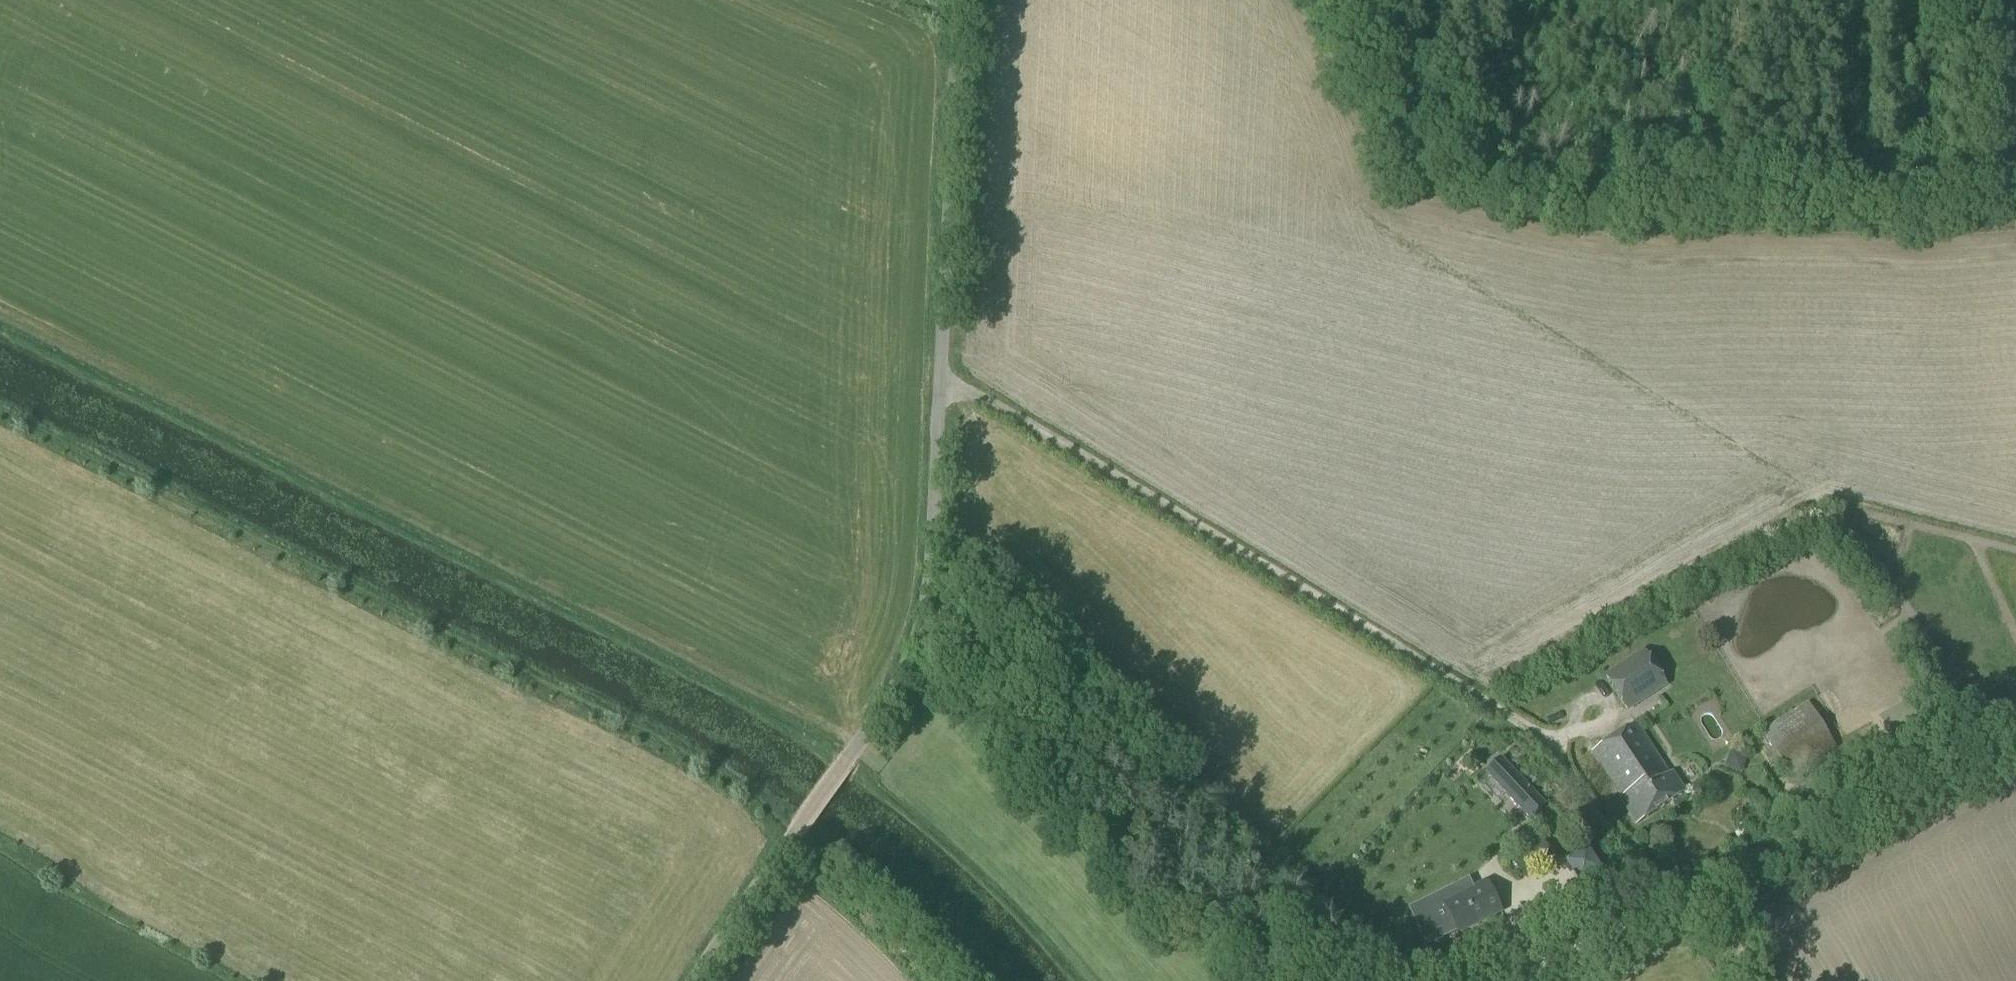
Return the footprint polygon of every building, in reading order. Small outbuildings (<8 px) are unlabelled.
[(1603,675),(1611,688),(1627,712),(1667,686),(1643,649),(1603,675)] [(1789,778),(1836,750),(1807,703),(1761,731),(1789,778)] [(1635,825),(1685,792),(1671,771),(1667,774),(1635,725),(1592,752),(1622,797),(1618,800),(1635,825)] [(1501,758),(1484,774),(1529,821),(1546,806),(1501,758)] [(1454,930),(1457,936),(1503,914),(1487,881),(1441,903),(1442,906),(1417,918),(1429,942),(1454,930)]
